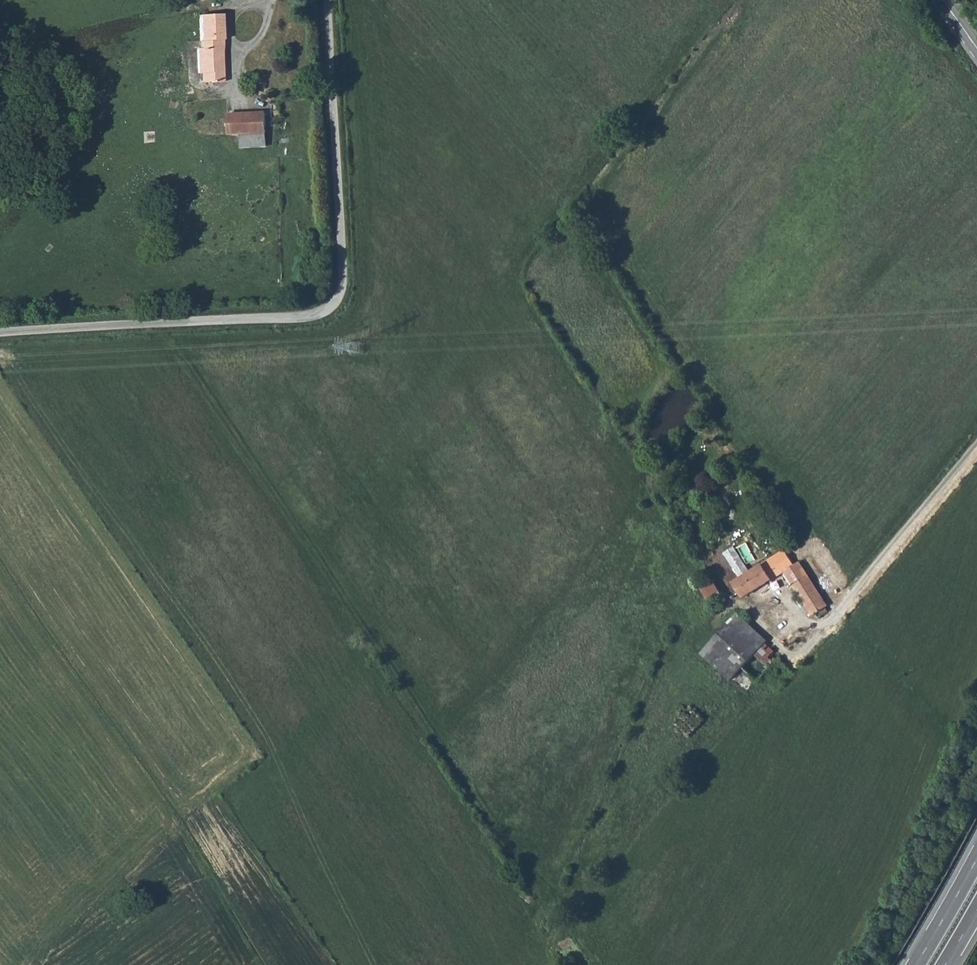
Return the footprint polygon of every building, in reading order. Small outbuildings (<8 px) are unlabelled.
[(199,38),(220,39),(219,9),(196,10),(197,36),(200,35),(199,38)] [(195,67),(199,67),(199,75),(209,75),(211,76),(220,76),(220,39),(199,38),(199,42),(195,42),(195,67)] [(236,127),(262,126),(261,105),(226,107),(227,128),(236,127)] [(236,127),(236,141),(262,139),(262,126),(236,127)] [(720,544),(735,567),(745,561),(730,538),(720,544)] [(782,568),(785,566),(783,562),(791,556),(781,541),(730,573),(740,590),(780,564),(782,568)] [(782,568),(808,608),(815,603),(817,605),(819,608),(825,605),(823,601),(824,599),(821,593),(796,554),(791,556),(783,562),(785,566),(782,568)] [(699,582),(711,603),(724,595),(712,575),(699,582)] [(698,646),(726,672),(739,660),(751,647),(761,635),(763,633),(733,606),(698,646)] [(751,647),(768,661),(777,650),(761,635),(751,647)] [(739,660),(754,674),(762,666),(768,661),(751,647),(739,660)] [(766,671),(772,664),(768,661),(762,666),(766,671)]
